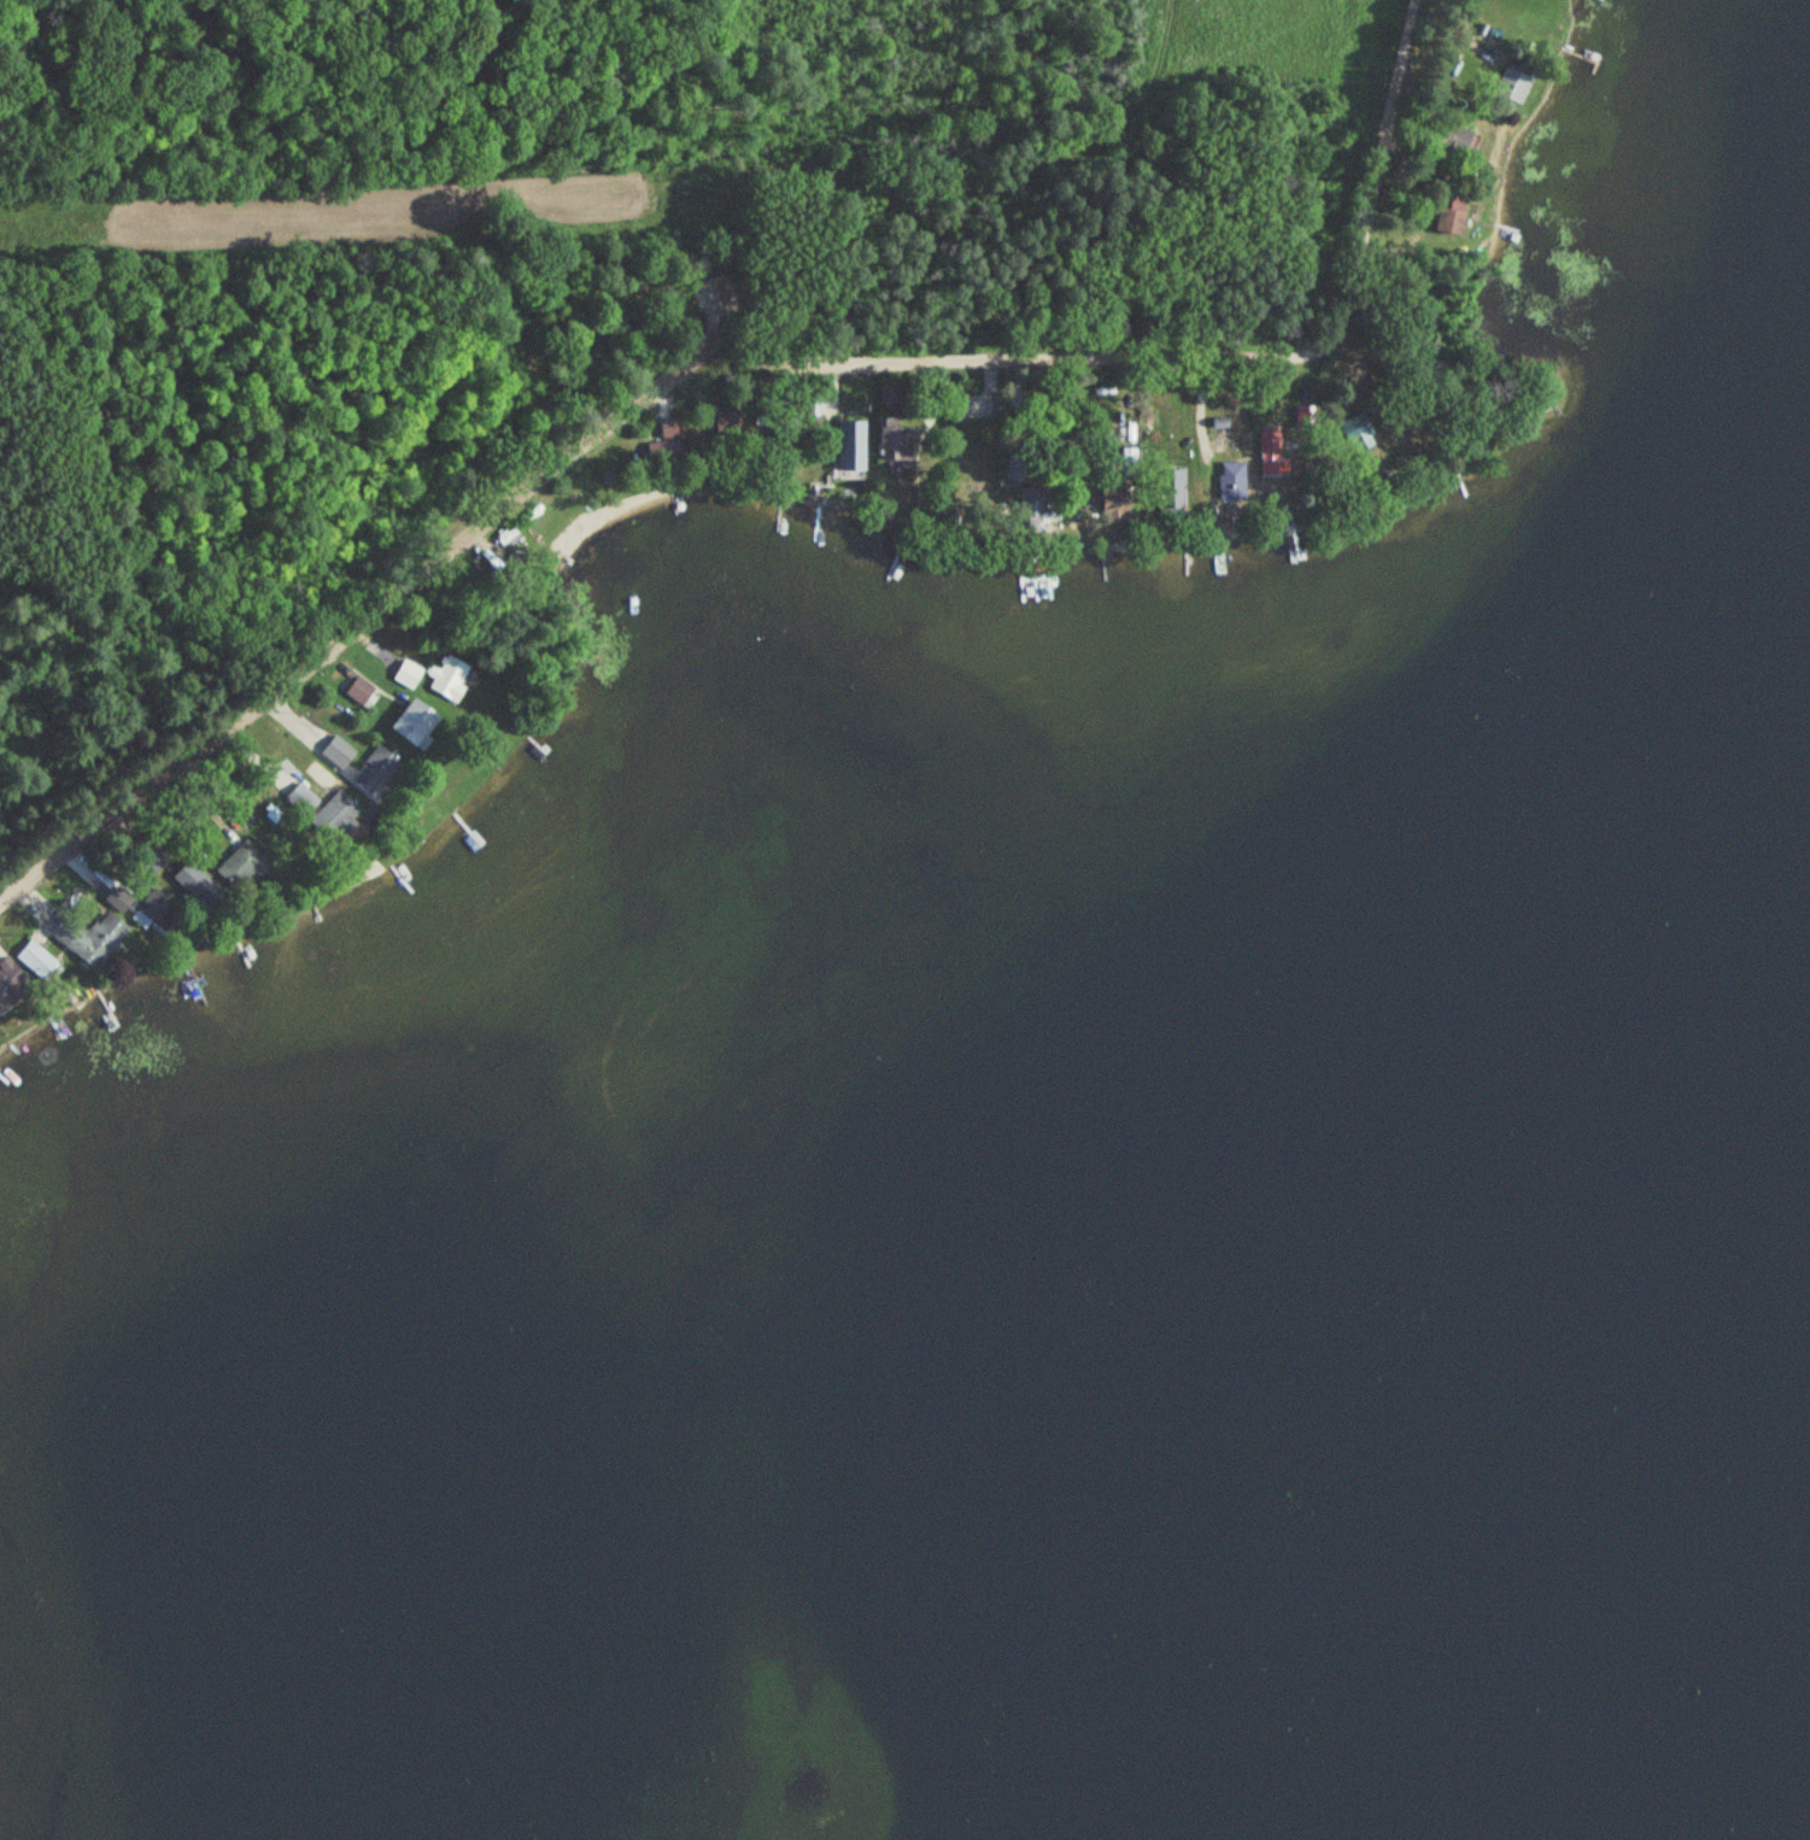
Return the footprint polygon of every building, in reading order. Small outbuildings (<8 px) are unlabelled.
[(1518,105),(1530,78),(1506,68),(1494,95),(1518,105)] [(1453,237),(1460,214),(1437,208),(1430,231),(1453,237)] [(965,393),(941,394),(941,421),(965,421),(965,393)] [(657,442),(648,442),(648,461),(679,461),(679,421),(657,421),(657,442)] [(862,422),(834,422),(834,472),(862,472),(862,422)] [(915,427),(875,427),(875,461),(915,461),(915,427)] [(1258,428),(1258,455),(1276,455),(1276,428),(1258,428)] [(1243,463),(1217,463),(1217,501),(1243,501),(1243,463)] [(1154,471),(1154,516),(1183,516),(1183,471),(1154,471)] [(429,688),(452,701),(471,669),(446,654),(433,677),(435,678),(429,688)] [(394,677),(410,688),(421,671),(405,660),(394,677)] [(365,708),(377,691),(355,675),(343,693),(365,708)] [(436,720),(410,698),(386,727),(413,749),(436,720)] [(355,749),(335,735),(321,753),(341,768),(355,749)] [(401,761),(382,743),(349,776),(367,795),(401,761)] [(307,821),(327,842),(360,809),(340,789),(307,821)] [(233,891),(266,858),(246,838),(213,871),(233,891)] [(224,892),(195,866),(178,885),(206,911),(224,892)] [(137,911),(160,933),(180,911),(157,889),(137,911)] [(14,954),(40,981),(58,963),(31,936),(14,954)] [(28,979),(9,956),(0,963),(0,1003),(28,979)]
